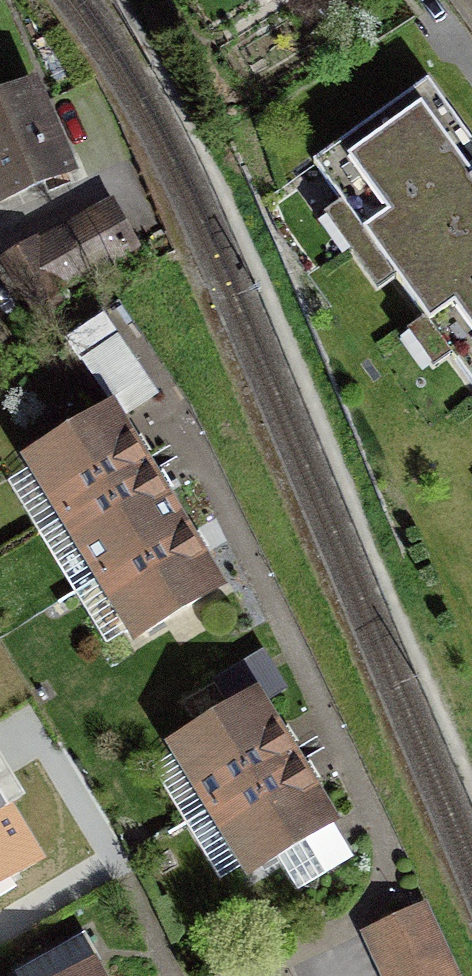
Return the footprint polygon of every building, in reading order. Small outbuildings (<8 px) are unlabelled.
[(428,81),(314,163),(342,203),(347,199),(374,236),(369,240),(426,319),(431,316),(456,350),(451,354),(471,384),(471,143),(428,81)] [(45,86),(0,104),(0,228),(88,193),(45,86)] [(106,214),(12,268),(31,301),(125,247),(106,214)] [(0,335),(0,356),(10,347),(0,335)] [(109,340),(76,363),(112,414),(118,422),(152,398),(109,340)] [(16,472),(51,530),(148,472),(118,422),(112,414),(16,472)] [(183,530),(148,472),(51,530),(86,588),(183,530)] [(223,596),(183,530),(86,588),(126,654),(223,596)] [(167,752),(207,819),(299,766),(259,698),(167,752)] [(339,835),(299,766),(207,819),(247,888),(339,835)] [(0,787),(0,888),(45,860),(0,787)] [(382,975),(458,975),(432,918),(369,946),(382,975)] [(92,965),(100,960),(85,934),(16,974),(17,975),(98,975),(92,965)]
